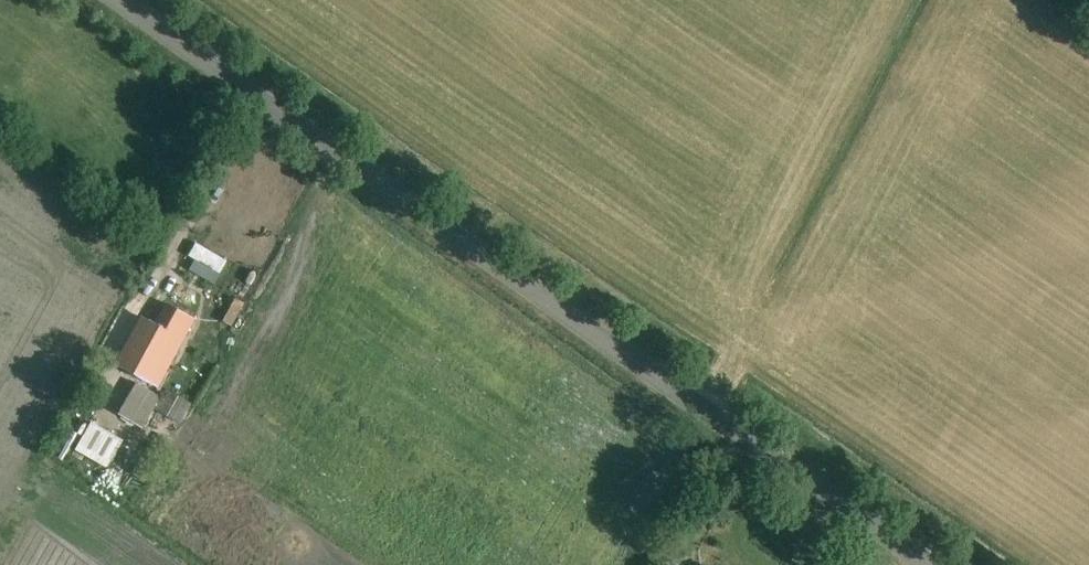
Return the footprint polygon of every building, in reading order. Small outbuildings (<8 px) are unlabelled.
[(167,365),(192,318),(165,303),(153,324),(140,316),(115,361),(155,383),(165,364),(167,365)] [(156,410),(181,424),(193,403),(168,389),(156,410)] [(41,458),(54,464),(65,438),(52,433),(41,458)] [(52,469),(74,480),(89,451),(67,439),(52,469)] [(36,502),(49,494),(42,483),(29,490),(36,502)]
